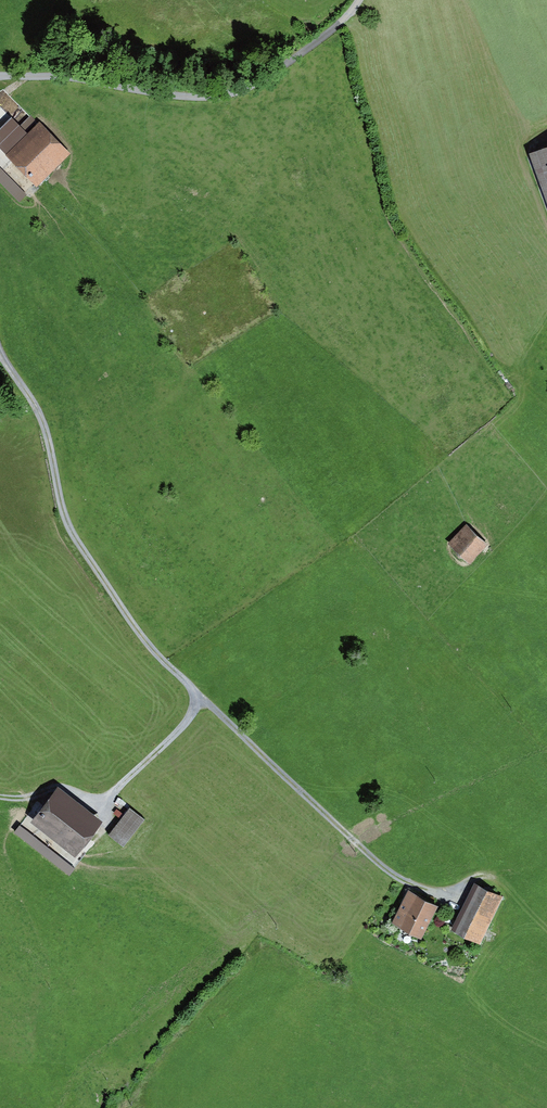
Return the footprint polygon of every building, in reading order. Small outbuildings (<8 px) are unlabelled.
[(71,155),(39,122),(4,156),(35,189),(71,155)] [(530,154),(546,204),(546,149),(530,154)] [(468,528),(450,545),(468,565),(487,548),(468,528)] [(72,855),(97,825),(54,791),(38,812),(41,814),(26,832),(38,842),(45,833),(72,855)] [(145,820),(129,807),(108,832),(124,845),(145,820)] [(473,884),(451,929),(480,943),(502,899),(473,884)] [(405,891),(389,924),(419,939),(436,907),(405,891)]
